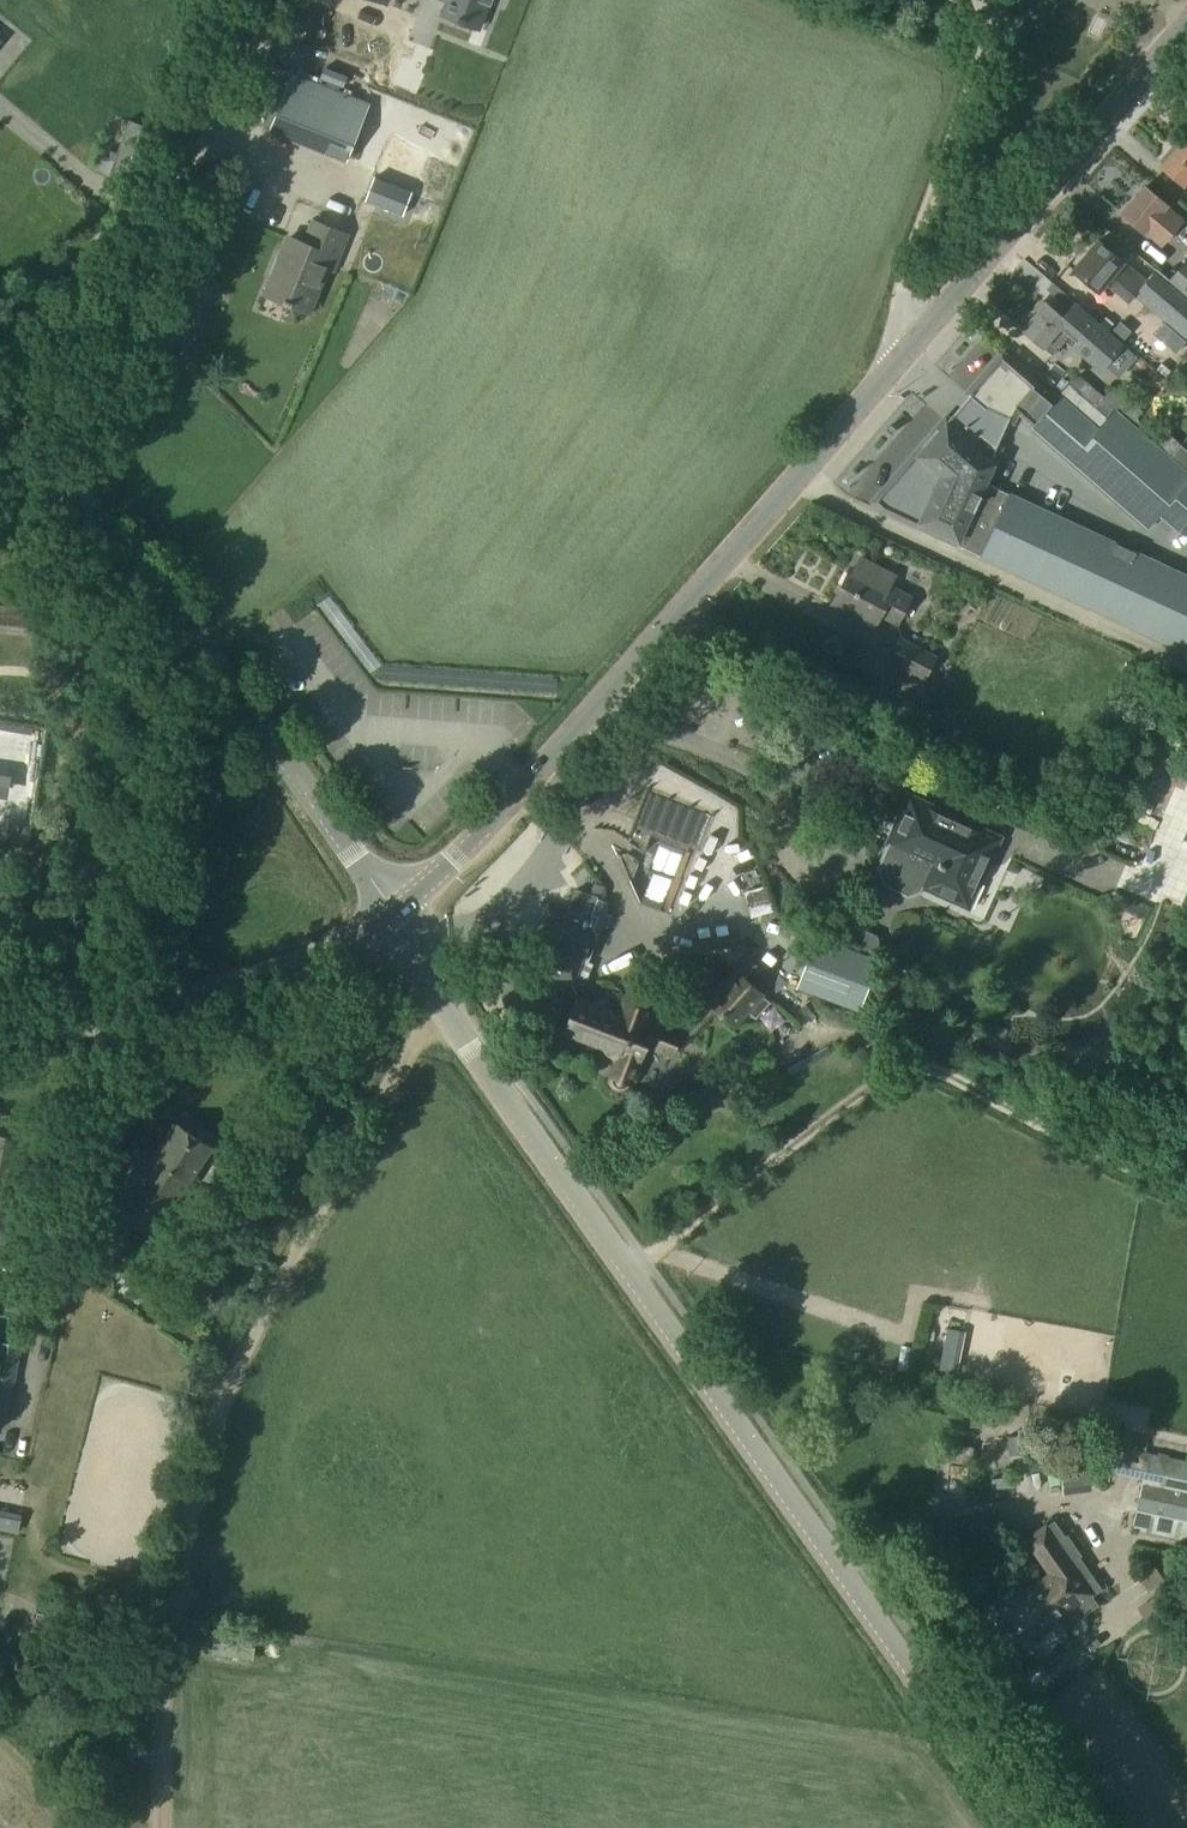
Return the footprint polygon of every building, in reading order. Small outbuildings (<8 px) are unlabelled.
[(446,4),(441,15),(477,29),(485,6),(489,7),(491,0),(436,0),(446,4)] [(292,74),(270,129),(346,160),(368,104),(292,74)] [(1161,159),(1163,164),(1162,165),(1184,184),(1186,181),(1186,139),(1186,138),(1177,148),(1171,147),(1161,159)] [(402,216),(411,192),(374,178),(365,201),(402,216)] [(1145,186),(1122,212),(1145,232),(1146,230),(1163,244),(1182,221),(1166,207),(1168,205),(1145,186)] [(289,236),(267,294),(310,311),(327,267),(332,269),(346,233),(313,220),(305,242),(289,236)] [(1099,240),(1075,270),(1099,290),(1112,273),(1134,291),(1144,279),(1123,261),(1123,260),(1099,240)] [(1147,302),(1186,338),(1186,276),(1180,283),(1171,275),(1147,302)] [(1047,302),(1023,329),(1053,354),(1071,333),(1107,364),(1124,343),(1080,305),(1073,314),(1060,303),(1055,309),(1047,302)] [(872,502),(882,511),(957,545),(958,545),(981,556),(980,556),(1186,652),(1186,576),(986,483),(1022,417),(1033,427),(1032,428),(1148,529),(1161,514),(1186,484),(1186,472),(1170,457),(1158,447),(1116,410),(1099,429),(1061,395),(1058,398),(1004,351),(872,502)] [(1129,373),(1143,359),(1134,351),(1121,365),(1129,373)] [(1077,376),(1063,392),(1099,424),(1113,408),(1077,376)] [(1170,457),(1184,441),(1171,430),(1158,447),(1170,457)] [(1184,441),(1170,457),(1186,472),(1186,444),(1184,441)] [(1161,514),(1180,530),(1186,522),(1186,484),(1161,514)] [(851,568),(833,602),(877,625),(882,614),(899,623),(912,598),(894,588),(902,574),(865,554),(856,571),(851,568)] [(33,636),(35,608),(0,605),(0,632),(33,636)] [(898,634),(885,659),(926,681),(939,657),(898,634)] [(813,685),(823,679),(815,664),(804,670),(813,685)] [(822,692),(851,706),(852,705),(858,691),(860,686),(831,673),(822,692)] [(858,691),(851,706),(888,722),(894,707),(858,691)] [(894,707),(888,722),(934,742),(946,714),(902,693),(894,707)] [(909,795),(876,866),(881,882),(906,893),(920,889),(922,883),(966,904),(998,837),(909,795)] [(1016,885),(1021,867),(1003,862),(998,880),(1016,885)] [(648,906),(680,917),(694,880),(662,868),(648,906)] [(541,944),(544,945),(540,956),(538,955),(528,981),(556,992),(562,978),(575,983),(600,918),(592,915),(599,898),(578,890),(571,906),(576,909),(565,920),(552,915),(541,944)] [(802,949),(797,963),(809,968),(801,989),(858,1012),(879,960),(822,937),(815,954),(802,949)] [(711,1003),(711,1004),(735,1026),(735,1025),(762,996),(762,997),(763,996),(749,983),(766,964),(759,958),(753,958),(712,1004),(711,1003)] [(585,961),(576,983),(586,987),(595,964),(585,961)] [(579,999),(566,1032),(605,1047),(604,1050),(618,1055),(610,1076),(630,1083),(631,1081),(635,1080),(641,1067),(638,1063),(645,1046),(672,1057),(681,1034),(647,1021),(651,1011),(648,1006),(642,1003),(632,1006),(628,1017),(579,999)] [(175,1120),(152,1155),(140,1174),(179,1200),(215,1146),(175,1120)] [(0,1134),(0,1189),(3,1175),(23,1179),(31,1141),(0,1134)] [(140,1174),(152,1155),(132,1142),(96,1196),(156,1235),(179,1200),(140,1174)] [(22,1352),(0,1348),(0,1366),(18,1370),(22,1352)] [(11,1405),(0,1403),(0,1421),(7,1423),(11,1405)] [(1133,1529),(1186,1540),(1186,1458),(1150,1450),(1133,1529)] [(1045,1495),(1063,1493),(1060,1466),(1041,1468),(1045,1495)] [(1105,1493),(1105,1481),(1079,1482),(1079,1493),(1105,1493)] [(16,1536),(19,1520),(0,1516),(0,1532),(16,1536)] [(1064,1563),(1007,1602),(1029,1635),(1105,1584),(1103,1581),(1101,1583),(1058,1520),(1060,1518),(1059,1516),(1040,1528),(1064,1563)] [(1153,1560),(1139,1573),(1155,1591),(1169,1578),(1153,1560)] [(1163,1590),(1140,1609),(1153,1623),(1175,1604),(1163,1590)] [(213,1653),(251,1658),(255,1634),(216,1629),(213,1653)]
